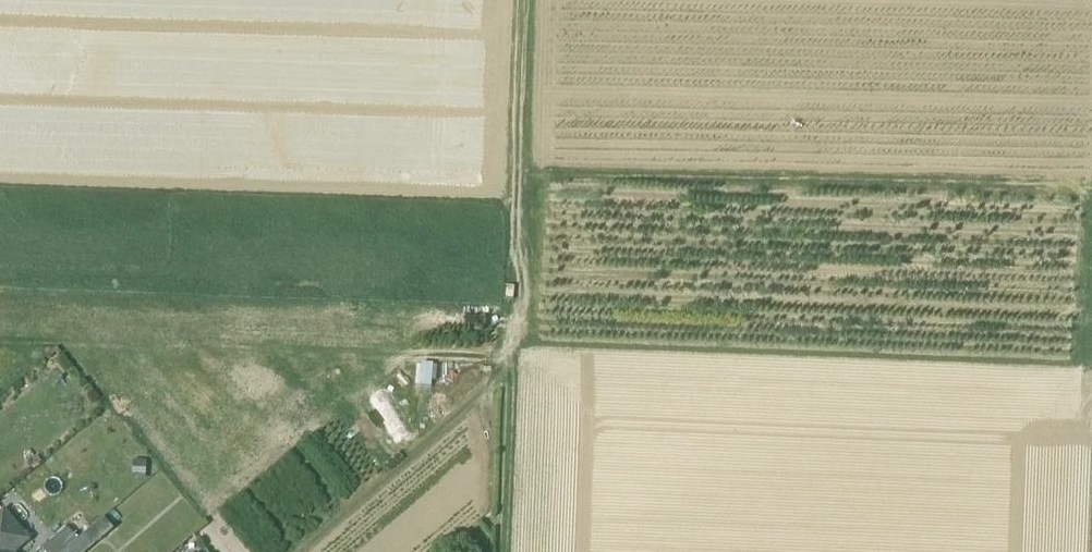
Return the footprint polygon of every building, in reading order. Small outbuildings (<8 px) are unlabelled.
[(0,518),(0,551),(16,551),(27,543),(3,515),(0,518)] [(41,551),(42,551),(66,551),(70,548),(77,542),(66,530),(41,551)]
